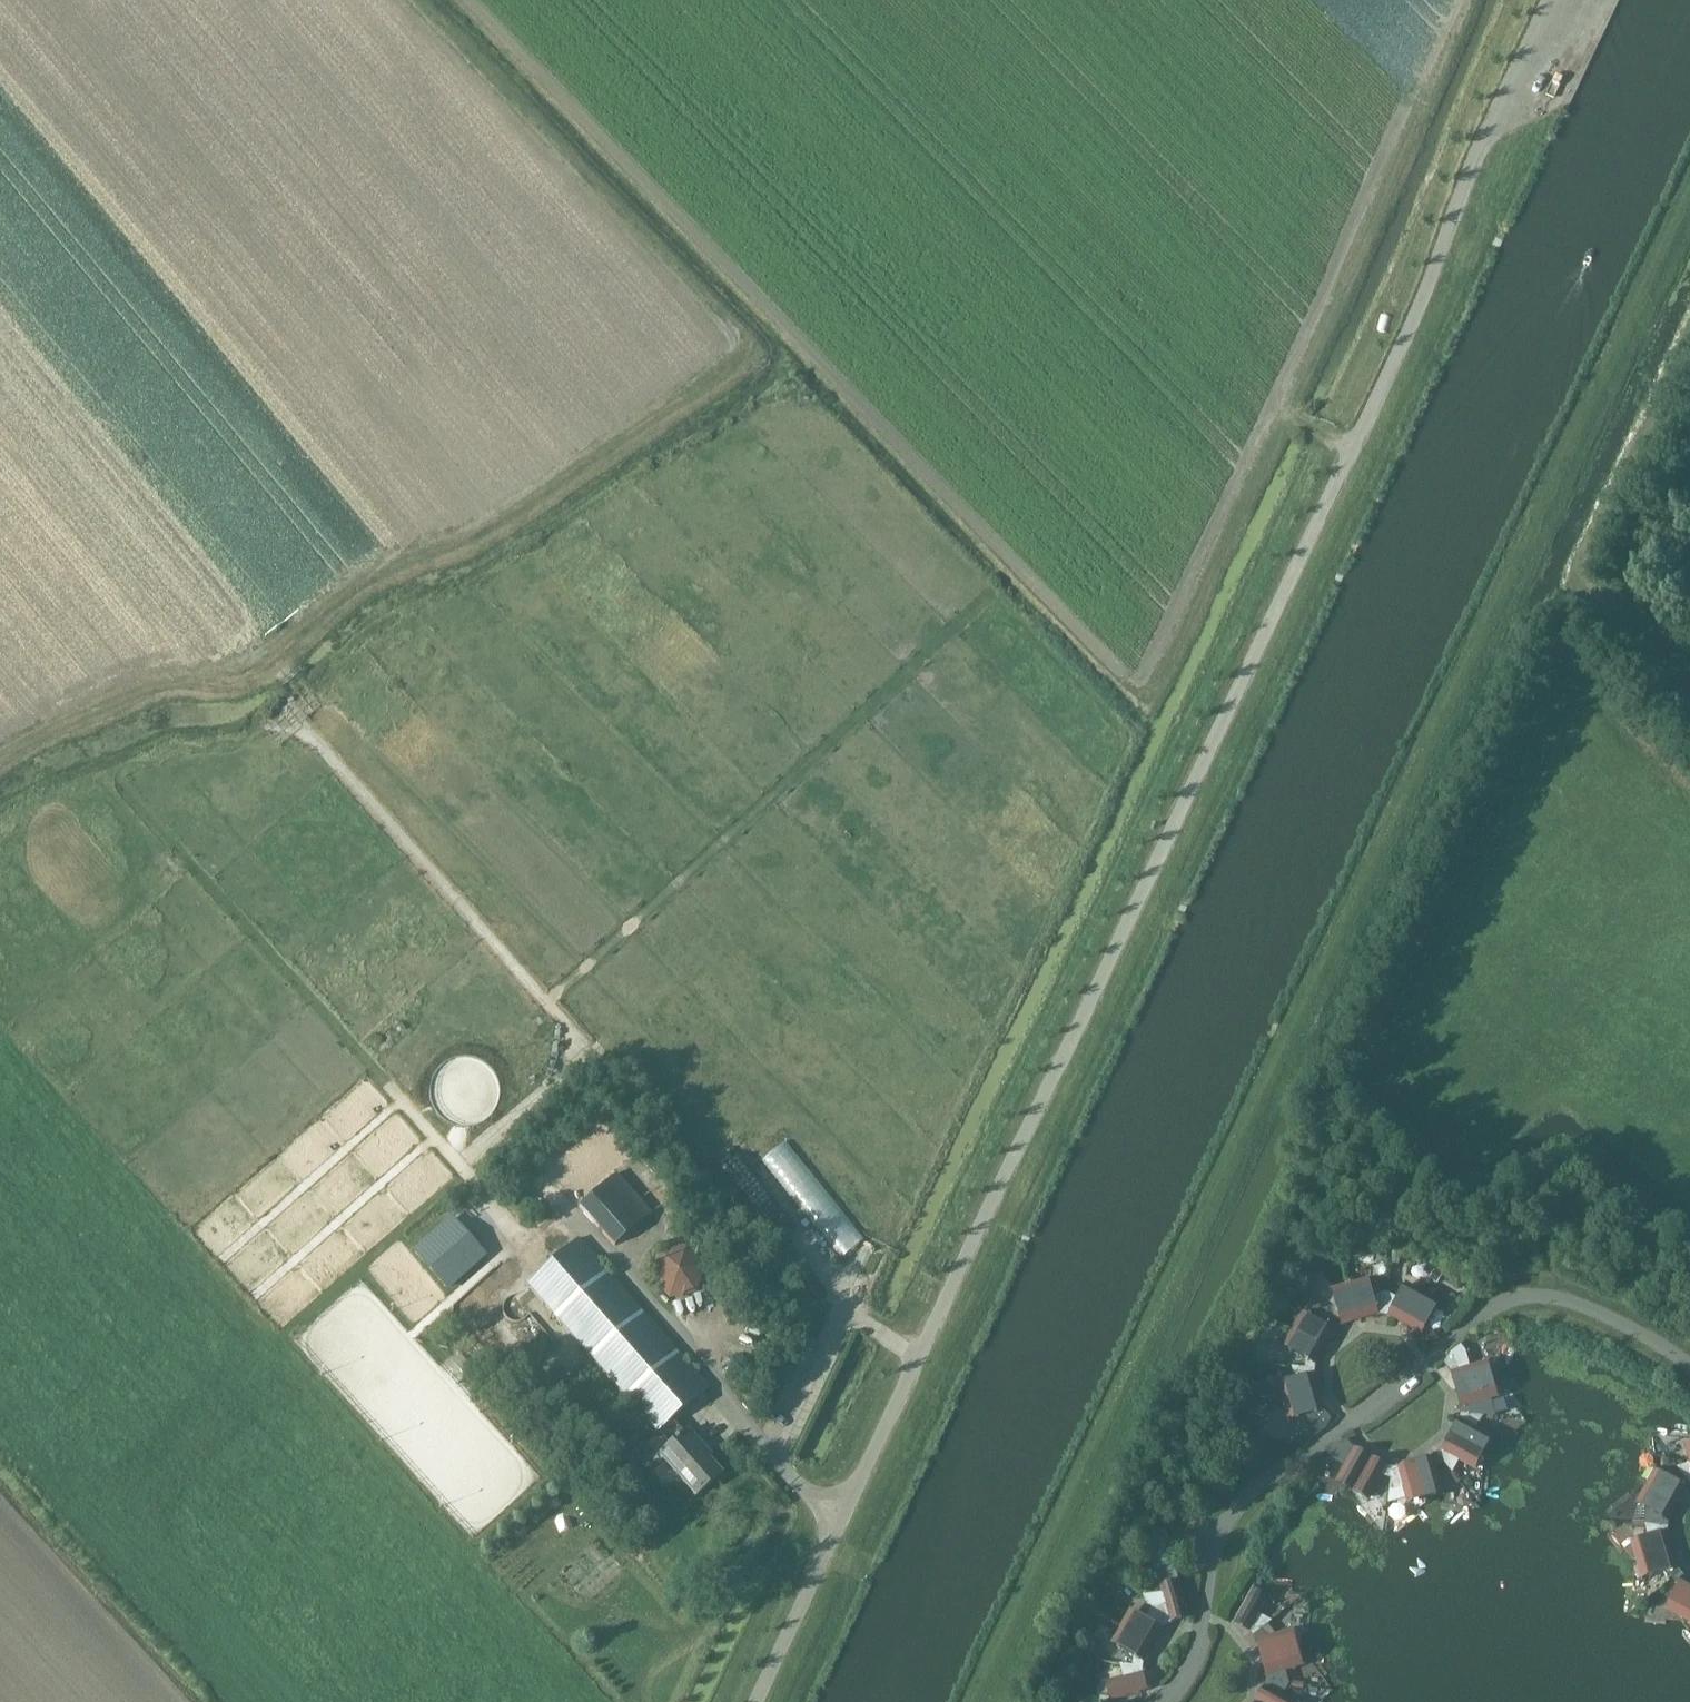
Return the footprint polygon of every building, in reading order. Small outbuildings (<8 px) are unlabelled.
[(614,1245),(666,1200),(632,1160),(579,1204),(614,1245)] [(449,1218),(411,1251),(444,1288),(482,1255),(449,1218)] [(695,1495),(720,1474),(699,1449),(703,1446),(688,1430),(685,1433),(673,1418),(708,1388),(579,1238),(528,1283),(656,1432),(659,1429),(671,1444),(659,1454),(695,1495)] [(1377,1251),(1377,1262),(1386,1263),(1387,1252),(1378,1251),(1377,1251)] [(1391,1257),(1390,1264),(1398,1265),(1399,1257),(1391,1257)] [(1300,1267),(1292,1273),(1298,1281),(1301,1284),(1308,1278),(1304,1271),(1300,1267)] [(1434,1270),(1429,1279),(1437,1284),(1442,1276),(1434,1270)] [(1338,1329),(1358,1313),(1350,1283),(1333,1296),(1336,1308),(1324,1312),(1331,1320),(1338,1329)] [(1371,1286),(1350,1283),(1358,1313),(1383,1316),(1384,1305),(1386,1292),(1373,1296),(1371,1286)] [(1384,1305),(1383,1316),(1408,1319),(1424,1292),(1403,1289),(1398,1299),(1386,1292),(1384,1305)] [(1428,1343),(1439,1340),(1427,1325),(1437,1308),(1424,1292),(1408,1319),(1428,1343)] [(1270,1309),(1266,1317),(1270,1319),(1277,1322),(1281,1315),(1274,1311),(1270,1309)] [(1307,1316),(1291,1330),(1318,1345),(1338,1329),(1331,1320),(1324,1312),(1316,1321),(1307,1316)] [(1316,1370),(1318,1345),(1291,1330),(1289,1351),(1306,1360),(1305,1369),(1316,1370)] [(1480,1363),(1469,1366),(1465,1351),(1460,1345),(1450,1354),(1444,1364),(1450,1371),(1463,1388),(1492,1380),(1480,1363)] [(1285,1383),(1283,1403),(1313,1395),(1316,1370),(1305,1369),(1293,1367),(1296,1380),(1285,1383)] [(1460,1413),(1483,1416),(1495,1417),(1490,1401),(1492,1380),(1463,1388),(1460,1413)] [(1331,1419),(1317,1401),(1313,1395),(1283,1403),(1296,1420),(1306,1417),(1310,1432),(1315,1438),(1326,1429),(1331,1419)] [(1256,1398),(1254,1407),(1263,1409),(1265,1400),(1256,1398)] [(1252,1406),(1250,1414),(1262,1416),(1264,1409),(1263,1409),(1254,1407),(1252,1406)] [(1476,1427),(1483,1416),(1460,1413),(1457,1438),(1484,1453),(1487,1433),(1476,1427)] [(1457,1438),(1437,1454),(1444,1463),(1452,1472),(1458,1462),(1468,1467),(1484,1453),(1457,1438)] [(1348,1440),(1337,1443),(1325,1452),(1330,1458),(1343,1465),(1339,1475),(1352,1492),(1367,1464),(1348,1440)] [(1676,1467),(1684,1477),(1689,1484),(1689,1450),(1686,1453),(1689,1463),(1676,1467)] [(1437,1468),(1444,1463),(1437,1454),(1417,1470),(1425,1500),(1442,1487),(1437,1468)] [(1644,1487),(1671,1502),(1689,1487),(1689,1484),(1684,1477),(1676,1467),(1673,1463),(1661,1473),(1644,1487)] [(1367,1464),(1352,1492),(1373,1494),(1382,1477),(1391,1478),(1392,1467),(1367,1464)] [(1391,1478),(1390,1490),(1402,1487),(1405,1498),(1425,1500),(1417,1470),(1392,1467),(1391,1478)] [(1644,1487),(1642,1508),(1645,1510),(1645,1525),(1658,1526),(1669,1527),(1671,1502),(1644,1487)] [(1638,1540),(1636,1561),(1666,1552),(1669,1527),(1658,1526),(1645,1525),(1649,1537),(1638,1540)] [(1167,1534),(1155,1537),(1161,1561),(1173,1558),(1167,1534)] [(1673,1579),(1681,1572),(1666,1552),(1636,1561),(1648,1578),(1667,1572),(1673,1579)] [(1117,1570),(1110,1577),(1121,1588),(1128,1582),(1117,1570)] [(1689,1605),(1689,1583),(1681,1572),(1673,1579),(1678,1586),(1669,1603),(1682,1619),(1689,1605)] [(1162,1593),(1143,1596),(1152,1608),(1160,1618),(1167,1626),(1187,1610),(1179,1580),(1162,1593)] [(1252,1589),(1237,1616),(1252,1636),(1261,1629),(1272,1621),(1261,1615),(1266,1606),(1252,1589)] [(1136,1613),(1119,1626),(1147,1642),(1167,1626),(1160,1618),(1152,1608),(1146,1619),(1136,1613)] [(1144,1667),(1147,1642),(1119,1626),(1117,1647),(1134,1657),(1133,1666),(1144,1667)] [(1268,1656),(1298,1648),(1286,1631),(1267,1636),(1261,1629),(1252,1636),(1268,1656)] [(1087,1642),(1083,1649),(1098,1659),(1102,1652),(1087,1642)] [(1268,1656),(1265,1681),(1287,1684),(1284,1672),(1296,1669),(1298,1648),(1268,1656)] [(1112,1679),(1110,1701),(1140,1692),(1144,1667),(1133,1666),(1120,1664),(1123,1676),(1112,1679)] [(1263,1701),(1292,1701),(1281,1695),(1287,1684),(1265,1681),(1263,1701)] [(1074,1701),(1086,1701),(1086,1699),(1083,1695),(1076,1694),(1074,1701)]
